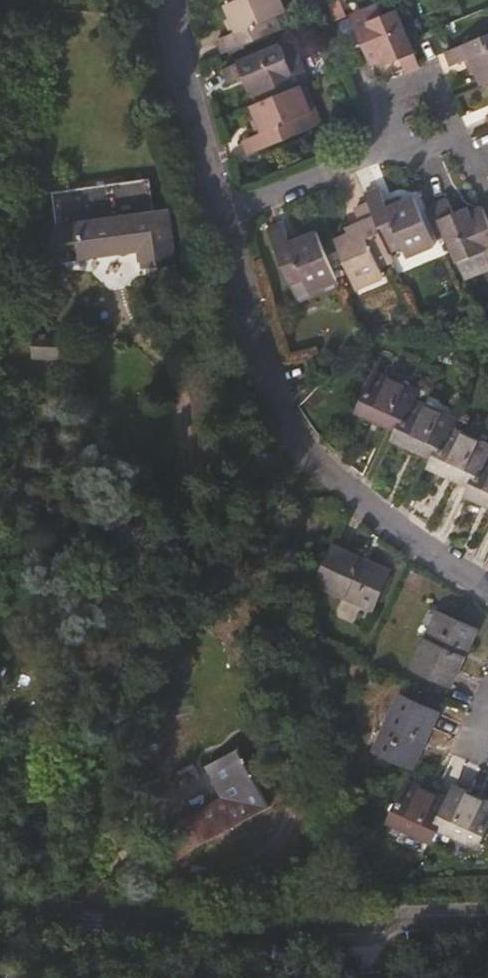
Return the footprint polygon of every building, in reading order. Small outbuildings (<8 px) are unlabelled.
[(277,16),(272,3),(278,0),(238,0),(229,4),(233,17),(236,24),(241,22),(243,30),(233,33),(219,39),(224,53),(282,30),(277,16)] [(281,0),(278,0),(272,3),(277,16),(285,12),(281,0)] [(384,17),(379,6),(367,11),(371,22),(384,17)] [(421,67),(410,39),(398,11),(384,17),(371,22),(367,11),(352,17),(369,58),(372,64),(384,59),(391,56),(389,51),(397,48),(401,59),(407,73),(421,67)] [(243,30),(241,22),(236,24),(233,17),(228,20),(233,33),(243,30)] [(447,52),(453,66),(467,60),(477,56),(479,63),(475,65),(478,72),(483,85),(487,83),(487,35),(447,52)] [(293,74),(287,60),(281,46),(225,70),(230,84),(245,78),(254,74),(257,80),(253,83),(256,90),(261,103),(301,87),(308,84),(303,70),(293,74)] [(401,59),(397,48),(389,51),(391,56),(384,59),(386,65),(401,59)] [(303,70),(297,56),(287,60),(293,74),(303,70)] [(478,72),(475,65),(479,63),(477,56),(467,60),(472,74),(478,72)] [(253,83),(257,80),(254,74),(245,78),(250,92),(256,90),(253,83)] [(325,126),(308,84),(301,87),(312,114),(298,119),(304,134),(325,126)] [(304,134),(298,119),(312,114),(301,87),(261,103),(253,107),(258,120),(261,127),(265,126),(267,132),(257,136),(245,140),(251,154),(304,134)] [(267,132),(265,126),(261,127),(258,120),(252,122),(257,136),(267,132)] [(178,257),(171,208),(154,210),(149,180),(57,194),(65,256),(144,246),(146,261),(178,257)] [(435,245),(415,198),(402,203),(396,206),(398,210),(390,212),(387,204),(380,190),(367,195),(370,204),(390,251),(405,246),(418,241),(421,251),(435,245)] [(398,210),(396,206),(402,203),(400,199),(387,204),(390,212),(398,210)] [(484,208),(471,214),(463,217),(465,222),(459,225),(454,214),(447,200),(434,206),(457,261),(471,256),(485,250),(487,257),(487,218),(484,208)] [(390,251),(370,204),(356,210),(360,221),(365,233),(359,236),(357,232),(351,235),(338,240),(357,287),(371,282),(367,272),(381,267),(394,261),(390,251)] [(463,217),(471,214),(468,207),(454,214),(459,225),(465,222),(463,217)] [(365,233),(360,221),(347,226),(351,235),(357,232),(359,236),(365,233)] [(338,282),(318,233),(306,238),(298,242),(299,245),(293,247),(289,238),(284,225),(270,231),(292,285),(305,279),(311,293),(338,282)] [(298,242),(306,238),(303,232),(289,238),(293,247),(299,245),(298,242)] [(409,256),(421,251),(418,241),(405,246),(409,256)] [(485,250),(471,256),(476,266),(487,262),(487,257),(485,250)] [(385,276),(381,267),(367,272),(371,282),(385,276)] [(299,304),(340,288),(338,282),(311,293),(305,279),(292,285),(299,304)] [(59,358),(61,332),(39,330),(36,356),(59,358)] [(356,410),(395,428),(408,398),(413,388),(374,371),(356,410)] [(451,416),(408,398),(395,428),(391,438),(432,457),(447,425),(451,416)] [(487,445),(487,442),(447,425),(432,457),(428,466),(470,485),(484,453),(487,445)] [(484,453),(470,485),(465,494),(487,504),(487,455),(484,453)] [(393,571),(332,544),(315,583),(375,610),(393,571)] [(478,629),(439,611),(413,669),(451,686),(478,629)] [(440,711),(401,694),(374,750),(412,769),(440,711)] [(176,822),(191,850),(270,806),(239,749),(207,767),(222,798),(176,822)] [(441,828),(455,801),(408,780),(389,822),(435,842),(441,828)] [(487,830),(487,802),(461,789),(455,801),(441,828),(481,846),(487,830)]
